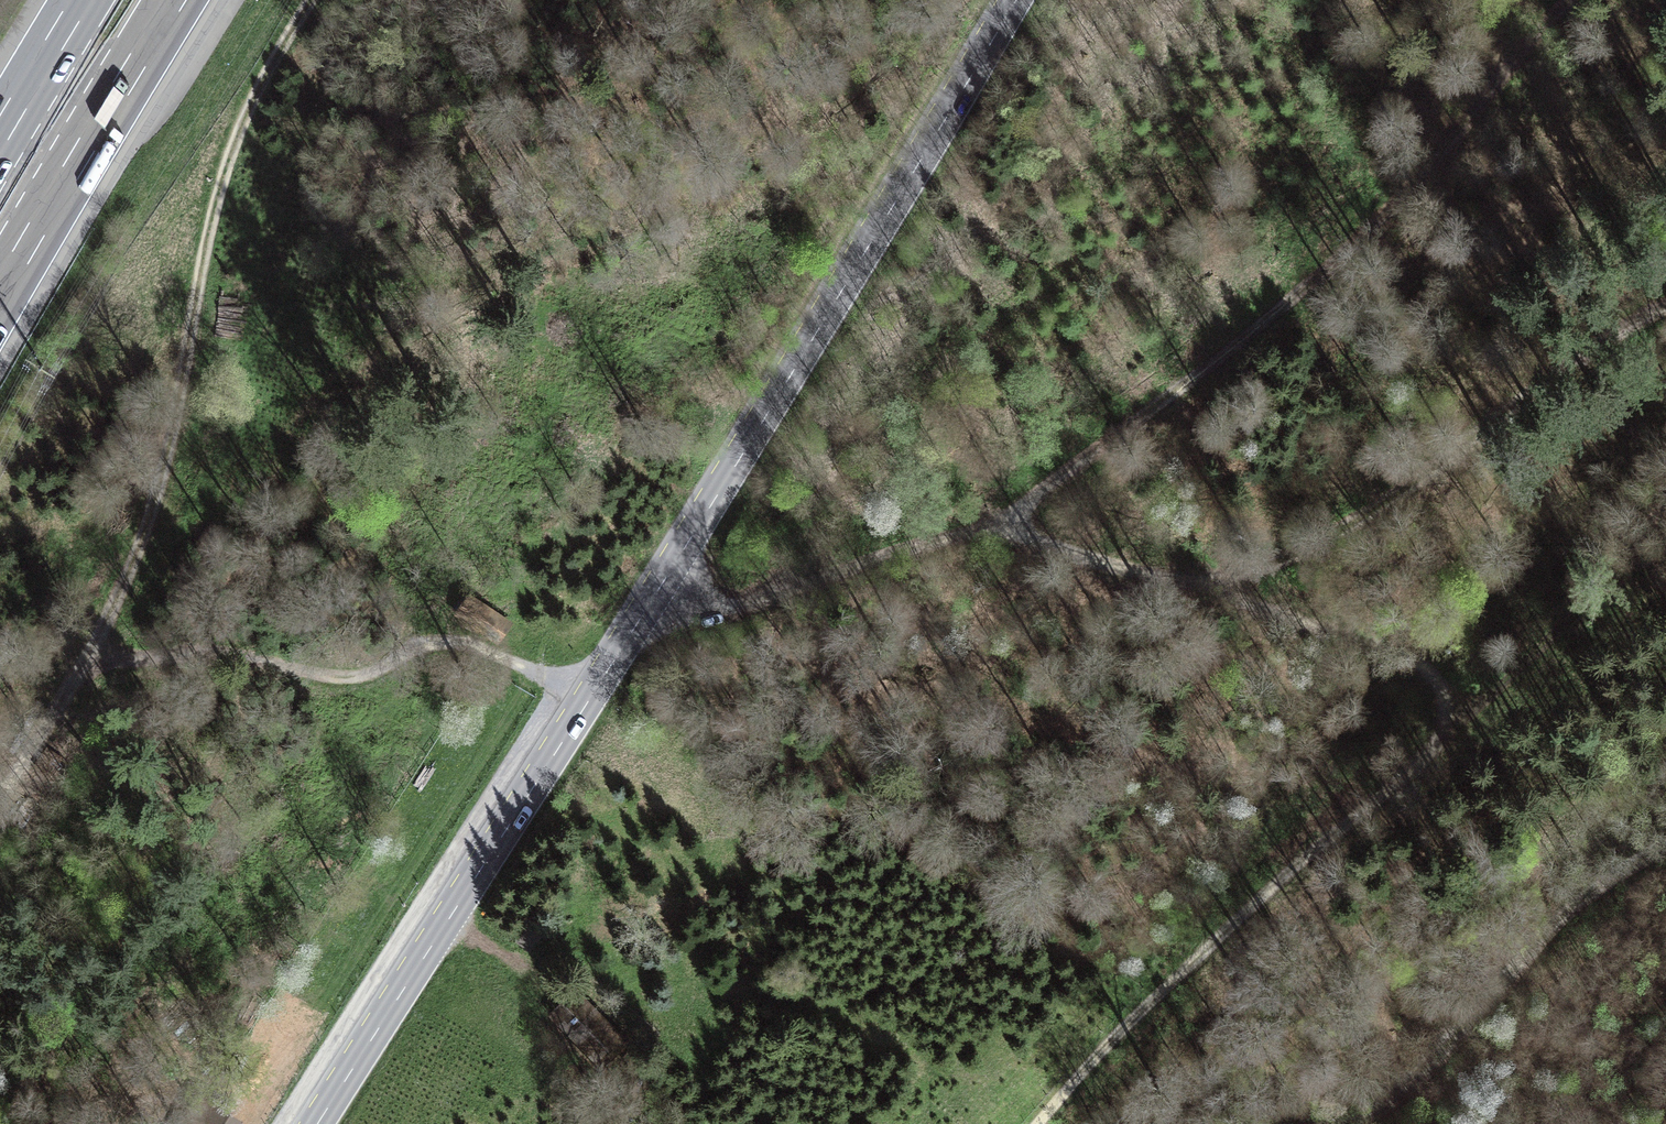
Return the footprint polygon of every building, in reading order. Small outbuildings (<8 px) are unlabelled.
[(534,938),(520,926),(513,935),(527,946),(534,938)]
